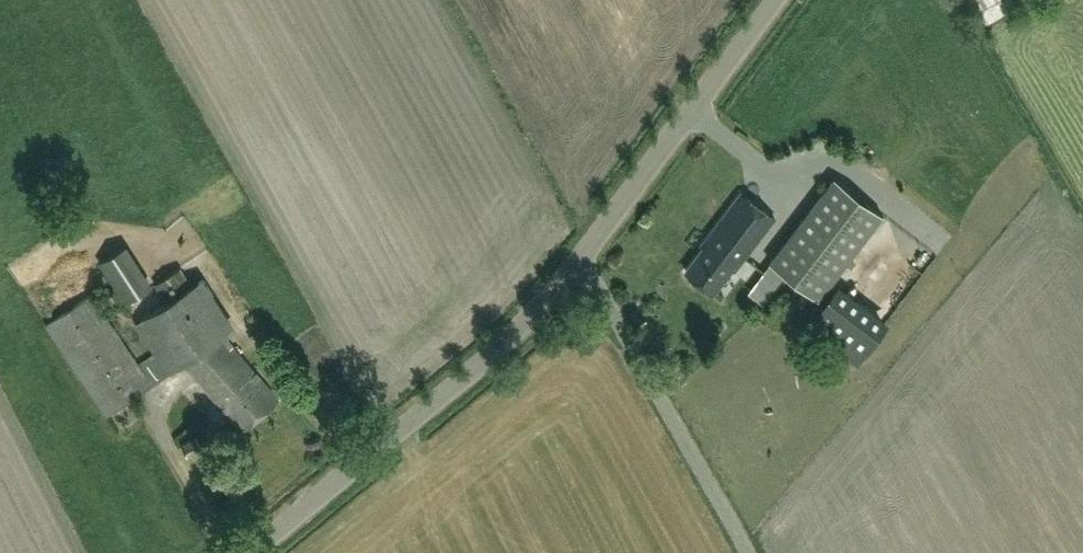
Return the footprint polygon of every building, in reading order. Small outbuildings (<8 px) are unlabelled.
[(769,261),(819,299),(883,216),(833,177),(769,261)] [(702,246),(705,248),(687,273),(714,293),(733,269),(735,270),(774,219),(741,194),(702,246)] [(121,290),(148,281),(134,237),(107,246),(121,290)] [(93,296),(49,325),(108,414),(169,374),(188,362),(192,368),(189,370),(242,433),(279,402),(233,347),(230,350),(222,340),(236,331),(203,280),(192,287),(180,269),(156,285),(167,303),(136,323),(155,353),(138,364),(93,296)] [(188,459),(205,451),(197,439),(182,447),(188,459)]
